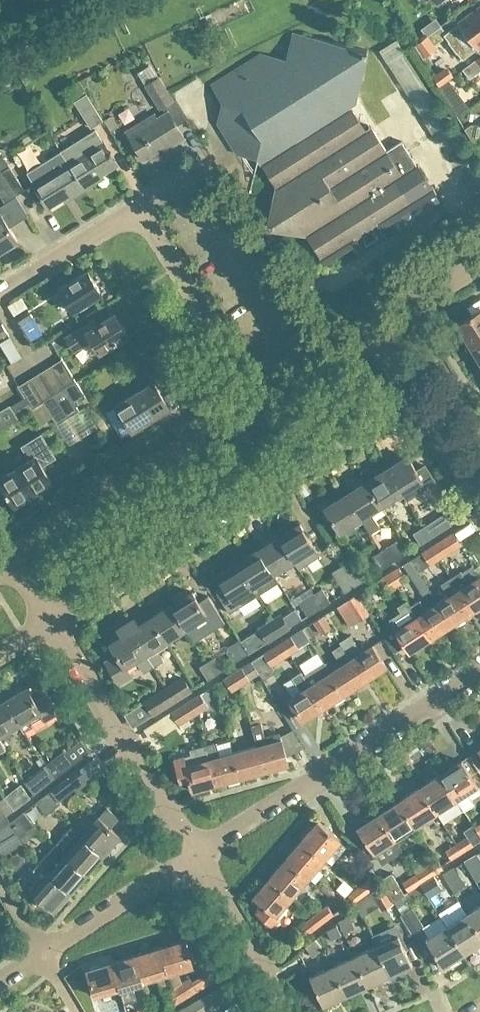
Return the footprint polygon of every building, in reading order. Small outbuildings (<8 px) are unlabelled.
[(479,46),(479,7),(458,23),(446,33),(464,57),(477,48),(479,46)] [(254,150),(262,163),(277,187),(268,225),(307,234),(325,263),(359,242),(355,237),(362,232),(366,243),(379,235),(371,227),(378,223),(381,228),(438,192),(404,139),(387,150),(371,125),(365,129),(352,108),(350,105),(351,100),(356,101),(368,49),(293,32),(287,60),(260,53),(212,84),(228,108),(221,113),(218,122),(228,139),(237,152),(247,154),(254,150)] [(429,35),(415,44),(424,57),(434,50),(435,45),(429,35)] [(396,40),(379,51),(387,64),(404,53),(396,40)] [(462,69),(468,78),(479,69),(479,56),(462,69)] [(138,72),(144,83),(157,75),(151,64),(138,72)] [(443,68),(432,76),(440,86),(454,75),(449,69),(443,68)] [(174,100),(160,76),(146,84),(161,108),(174,100)] [(103,119),(87,92),(75,99),(91,127),(103,119)] [(144,159),(170,143),(171,145),(184,137),(167,109),(157,115),(155,111),(126,129),(144,159)] [(449,122),(442,110),(425,121),(432,133),(449,122)] [(112,115),(105,120),(112,131),(119,126),(112,115)] [(479,141),(479,125),(471,123),(466,128),(475,145),(479,141)] [(95,176),(116,163),(95,129),(61,150),(66,157),(69,162),(84,187),(97,180),(95,176)] [(61,150),(27,171),(32,178),(29,180),(32,185),(28,187),(36,199),(41,196),(42,198),(43,197),(48,205),(62,197),(64,200),(84,187),(69,162),(66,157),(61,150)] [(0,162),(0,169),(1,170),(10,165),(6,159),(0,162)] [(10,165),(1,170),(16,195),(24,189),(10,165)] [(16,195),(1,170),(0,171),(0,194),(5,202),(16,195)] [(0,211),(0,251),(18,240),(0,211)] [(102,292),(88,270),(58,289),(72,311),(102,292)] [(32,316),(28,308),(15,316),(20,324),(32,316)] [(458,323),(471,345),(479,340),(479,309),(458,323)] [(99,353),(129,334),(115,312),(97,324),(94,318),(66,336),(75,350),(91,340),(99,353)] [(471,345),(479,359),(479,340),(471,345)] [(160,352),(150,358),(161,376),(171,369),(172,369),(161,351),(160,352)] [(62,358),(51,364),(65,388),(76,381),(62,358)] [(51,364),(40,371),(55,395),(65,388),(51,364)] [(116,405),(132,430),(159,414),(162,420),(174,413),(160,391),(163,389),(149,365),(140,371),(148,384),(116,405)] [(40,371),(29,378),(44,401),(55,395),(40,371)] [(32,409),(44,402),(29,378),(18,385),(32,409)] [(76,381),(65,388),(55,395),(69,417),(79,411),(75,403),(86,397),(76,381)] [(44,401),(58,424),(69,417),(55,395),(44,401)] [(19,417),(11,404),(0,411),(0,429),(19,417)] [(70,453),(81,447),(78,441),(95,432),(84,411),(55,426),(70,453)] [(42,465),(55,457),(41,434),(22,445),(30,459),(0,478),(0,481),(15,504),(52,481),(42,465)] [(406,499),(436,481),(425,464),(417,469),(408,455),(387,468),(402,492),(406,499)] [(402,492),(387,468),(367,481),(381,504),(402,492)] [(381,526),(373,514),(371,511),(381,504),(367,481),(346,494),(361,517),(363,520),(363,521),(370,533),(381,526)] [(429,492),(422,499),(419,496),(411,503),(424,517),(439,502),(429,492)] [(361,517),(346,494),(326,508),(340,531),(353,523),(355,525),(363,521),(363,520),(361,517)] [(444,513),(423,526),(430,537),(451,524),(444,513)] [(320,555),(315,547),(300,523),(279,537),(296,563),(299,568),(320,555)] [(421,543),(430,537),(423,526),(414,532),(421,543)] [(454,531),(431,545),(439,558),(462,544),(454,531)] [(296,563),(279,537),(259,549),(274,573),(284,567),(286,570),(296,563)] [(397,540),(382,550),(390,562),(405,553),(397,540)] [(430,564),(439,558),(431,545),(422,551),(430,564)] [(279,581),(274,573),(259,549),(239,562),(259,594),(279,581)] [(383,567),(390,562),(382,550),(375,554),(383,567)] [(355,558),(344,565),(356,584),(367,577),(355,558)] [(230,612),(259,594),(239,562),(218,575),(224,586),(216,590),(230,612)] [(345,591),(356,584),(344,565),(333,572),(345,591)] [(398,566),(390,572),(398,585),(407,579),(398,566)] [(468,583),(460,570),(451,576),(473,611),(479,606),(479,575),(468,583)] [(389,591),(398,585),(390,572),(381,578),(389,591)] [(473,611),(451,576),(441,583),(449,595),(438,602),(452,624),(473,611)] [(322,588),(314,593),(322,606),(331,601),(322,588)] [(199,602),(192,591),(172,605),(186,628),(187,628),(188,631),(195,642),(225,623),(208,596),(199,602)] [(314,593),(299,602),(308,615),(322,606),(314,593)] [(370,613),(357,593),(348,599),(361,619),(370,613)] [(410,604),(407,599),(397,605),(401,611),(389,618),(411,651),(432,637),(410,604)] [(452,624),(438,602),(426,609),(419,599),(410,604),(432,637),(452,624)] [(172,605),(151,617),(166,641),(177,634),(178,637),(188,631),(187,628),(186,628),(172,605)] [(282,633),(290,627),(280,612),(272,617),(282,633)] [(332,627),(324,614),(314,621),(322,634),(332,627)] [(166,641),(151,617),(139,625),(136,619),(127,624),(148,657),(153,665),(163,659),(158,651),(168,644),(166,641)] [(275,637),(282,633),(272,617),(258,627),(267,642),(275,637)] [(130,675),(125,667),(136,660),(143,672),(153,665),(148,657),(127,624),(119,630),(123,635),(110,643),(117,654),(106,661),(119,682),(130,675)] [(292,635),(282,642),(290,654),(299,648),(292,635)] [(387,666),(373,644),(362,651),(351,635),(341,641),(366,680),(387,666)] [(366,680),(341,641),(340,641),(341,643),(332,649),(340,661),(329,668),(328,668),(345,693),(366,680)] [(290,654),(282,642),(273,647),(281,660),(290,654)] [(224,652),(232,666),(247,658),(239,643),(224,652)] [(276,672),(265,653),(253,660),(264,679),(276,672)] [(215,657),(207,662),(216,675),(224,670),(215,657)] [(345,693),(328,668),(329,668),(324,660),(304,674),(311,685),(310,685),(325,707),(345,693)] [(209,679),(216,675),(207,662),(201,666),(209,679)] [(243,667),(234,673),(242,685),(251,679),(243,667)] [(325,707),(310,685),(311,685),(304,674),(302,671),(292,677),(301,691),(289,698),(303,721),(325,707)] [(233,691),(242,685),(234,673),(225,678),(233,691)] [(183,677),(167,688),(175,701),(192,690),(183,677)] [(57,713),(46,695),(36,700),(28,687),(6,699),(22,727),(24,731),(34,725),(32,722),(43,716),(45,719),(57,713)] [(167,688),(145,701),(154,714),(175,701),(167,688)] [(201,693),(191,700),(199,712),(209,706),(201,693)] [(6,699),(0,703),(0,735),(12,728),(14,731),(22,727),(6,699)] [(189,719),(199,712),(191,700),(171,713),(179,725),(189,719)] [(289,763),(280,732),(266,736),(262,722),(252,725),(258,745),(265,770),(289,763)] [(241,777),(234,751),(220,755),(216,741),(207,744),(217,783),(241,777)] [(217,783),(207,744),(190,749),(191,753),(174,758),(181,780),(189,778),(193,790),(217,783)] [(265,770),(258,745),(234,751),(241,777),(265,770)] [(73,763),(63,751),(44,765),(54,778),(73,763)] [(478,784),(462,759),(441,773),(457,798),(456,799),(464,810),(475,803),(467,792),(478,784)] [(46,783),(54,778),(44,765),(25,780),(34,793),(46,783)] [(457,798),(441,773),(420,786),(436,811),(456,799),(457,798)] [(68,778),(44,796),(54,808),(61,803),(58,800),(75,787),(68,778)] [(21,783),(11,790),(4,796),(14,808),(30,796),(21,783)] [(436,811),(420,786),(399,799),(416,825),(436,811)] [(46,814),(54,808),(44,796),(37,802),(46,814)] [(395,838),(416,825),(399,799),(379,813),(395,838)] [(120,835),(111,827),(119,818),(107,807),(82,835),(104,853),(120,835)] [(374,852),(395,838),(379,813),(376,808),(365,815),(368,819),(357,826),(374,852)] [(10,821),(3,810),(0,812),(0,827),(10,821)] [(34,824),(24,811),(17,817),(26,830),(34,824)] [(341,839),(319,820),(302,839),(325,858),(341,839)] [(16,831),(10,821),(0,827),(0,841),(16,831)] [(104,853),(82,835),(71,824),(55,844),(87,872),(104,853)] [(16,831),(0,841),(0,853),(1,855),(23,842),(16,831)] [(468,835),(457,843),(462,852),(473,844),(468,835)] [(325,858),(302,839),(286,858),(309,877),(325,858)] [(451,859),(462,852),(457,843),(446,850),(451,859)] [(71,890),(87,872),(55,844),(47,853),(39,862),(47,868),(47,869),(71,890)] [(478,852),(465,860),(471,869),(479,863),(479,856),(478,852)] [(309,877),(286,858),(270,876),(293,896),(309,877)] [(428,865),(417,872),(422,881),(434,873),(428,865)] [(443,873),(454,890),(465,883),(454,866),(443,873)] [(371,868),(366,872),(370,877),(371,879),(377,875),(371,868)] [(54,909),(71,890),(47,869),(39,877),(42,880),(33,890),(54,909)] [(403,893),(389,872),(380,878),(394,899),(403,893)] [(408,890),(422,881),(417,872),(403,882),(408,890)] [(435,875),(420,884),(428,898),(443,888),(435,875)] [(277,914),(293,896),(270,876),(254,896),(263,904),(257,912),(273,926),(281,917),(277,914)] [(370,877),(358,887),(366,894),(376,885),(371,879),(370,877)] [(392,900),(380,884),(370,892),(382,907),(392,900)] [(354,902),(366,894),(358,887),(348,894),(354,902)] [(403,913),(411,908),(402,895),(394,900),(403,913)] [(467,911),(479,931),(479,902),(467,911)] [(327,906),(315,915),(323,922),(333,914),(327,906)] [(412,907),(411,908),(403,913),(401,914),(412,931),(423,924),(412,907)] [(467,911),(447,924),(465,952),(479,943),(479,931),(467,911)] [(354,926),(349,914),(337,919),(343,931),(354,926)] [(306,934),(323,922),(315,915),(300,926),(306,934)] [(337,924),(327,928),(331,938),(341,933),(337,924)] [(465,952),(447,924),(426,937),(444,966),(465,952)] [(377,943),(391,974),(390,974),(393,981),(394,981),(394,980),(406,974),(403,968),(412,964),(398,933),(377,943)] [(312,955),(323,946),(315,937),(305,945),(312,955)] [(194,966),(186,939),(161,946),(169,973),(194,966)] [(391,974),(377,943),(355,953),(369,984),(390,974),(391,974)] [(418,958),(411,944),(404,947),(411,962),(418,958)] [(173,986),(169,973),(161,946),(137,953),(145,980),(158,976),(162,989),(173,986)] [(137,953),(113,960),(120,987),(125,1003),(136,999),(132,984),(145,980),(137,953)] [(369,984),(355,953),(333,964),(347,994),(369,984)] [(120,987),(113,960),(88,968),(96,995),(120,987)] [(347,994),(333,964),(310,974),(324,1005),(347,994)] [(190,977),(174,986),(182,999),(197,989),(190,977)] [(172,1005),(182,999),(174,986),(165,992),(172,1005)] [(187,1006),(191,1011),(204,1011),(218,1003),(211,991),(187,1006)]
